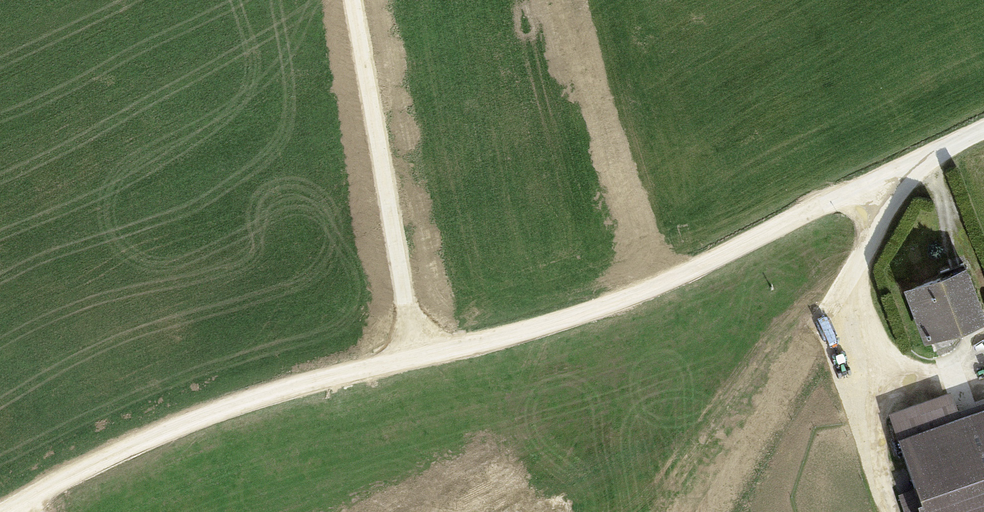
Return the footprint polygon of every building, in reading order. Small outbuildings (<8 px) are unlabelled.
[(904,281),(924,338),(983,317),(983,315),(964,260),(904,281)] [(920,511),(983,511),(983,412),(954,422),(946,399),(889,418),(920,511)]
